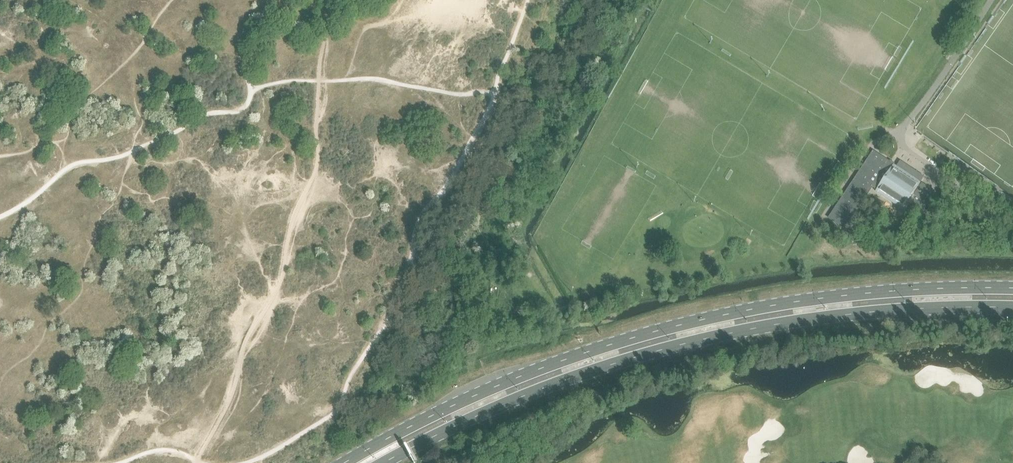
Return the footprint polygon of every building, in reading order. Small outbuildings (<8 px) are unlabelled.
[(874,151),(837,207),(829,218),(845,229),(881,176),(887,180),(883,184),(909,201),(910,199),(912,201),(911,202),(924,211),(936,193),(923,184),(922,186),(920,184),(921,183),(896,166),(895,167),(890,163),(890,162),(874,151)]
